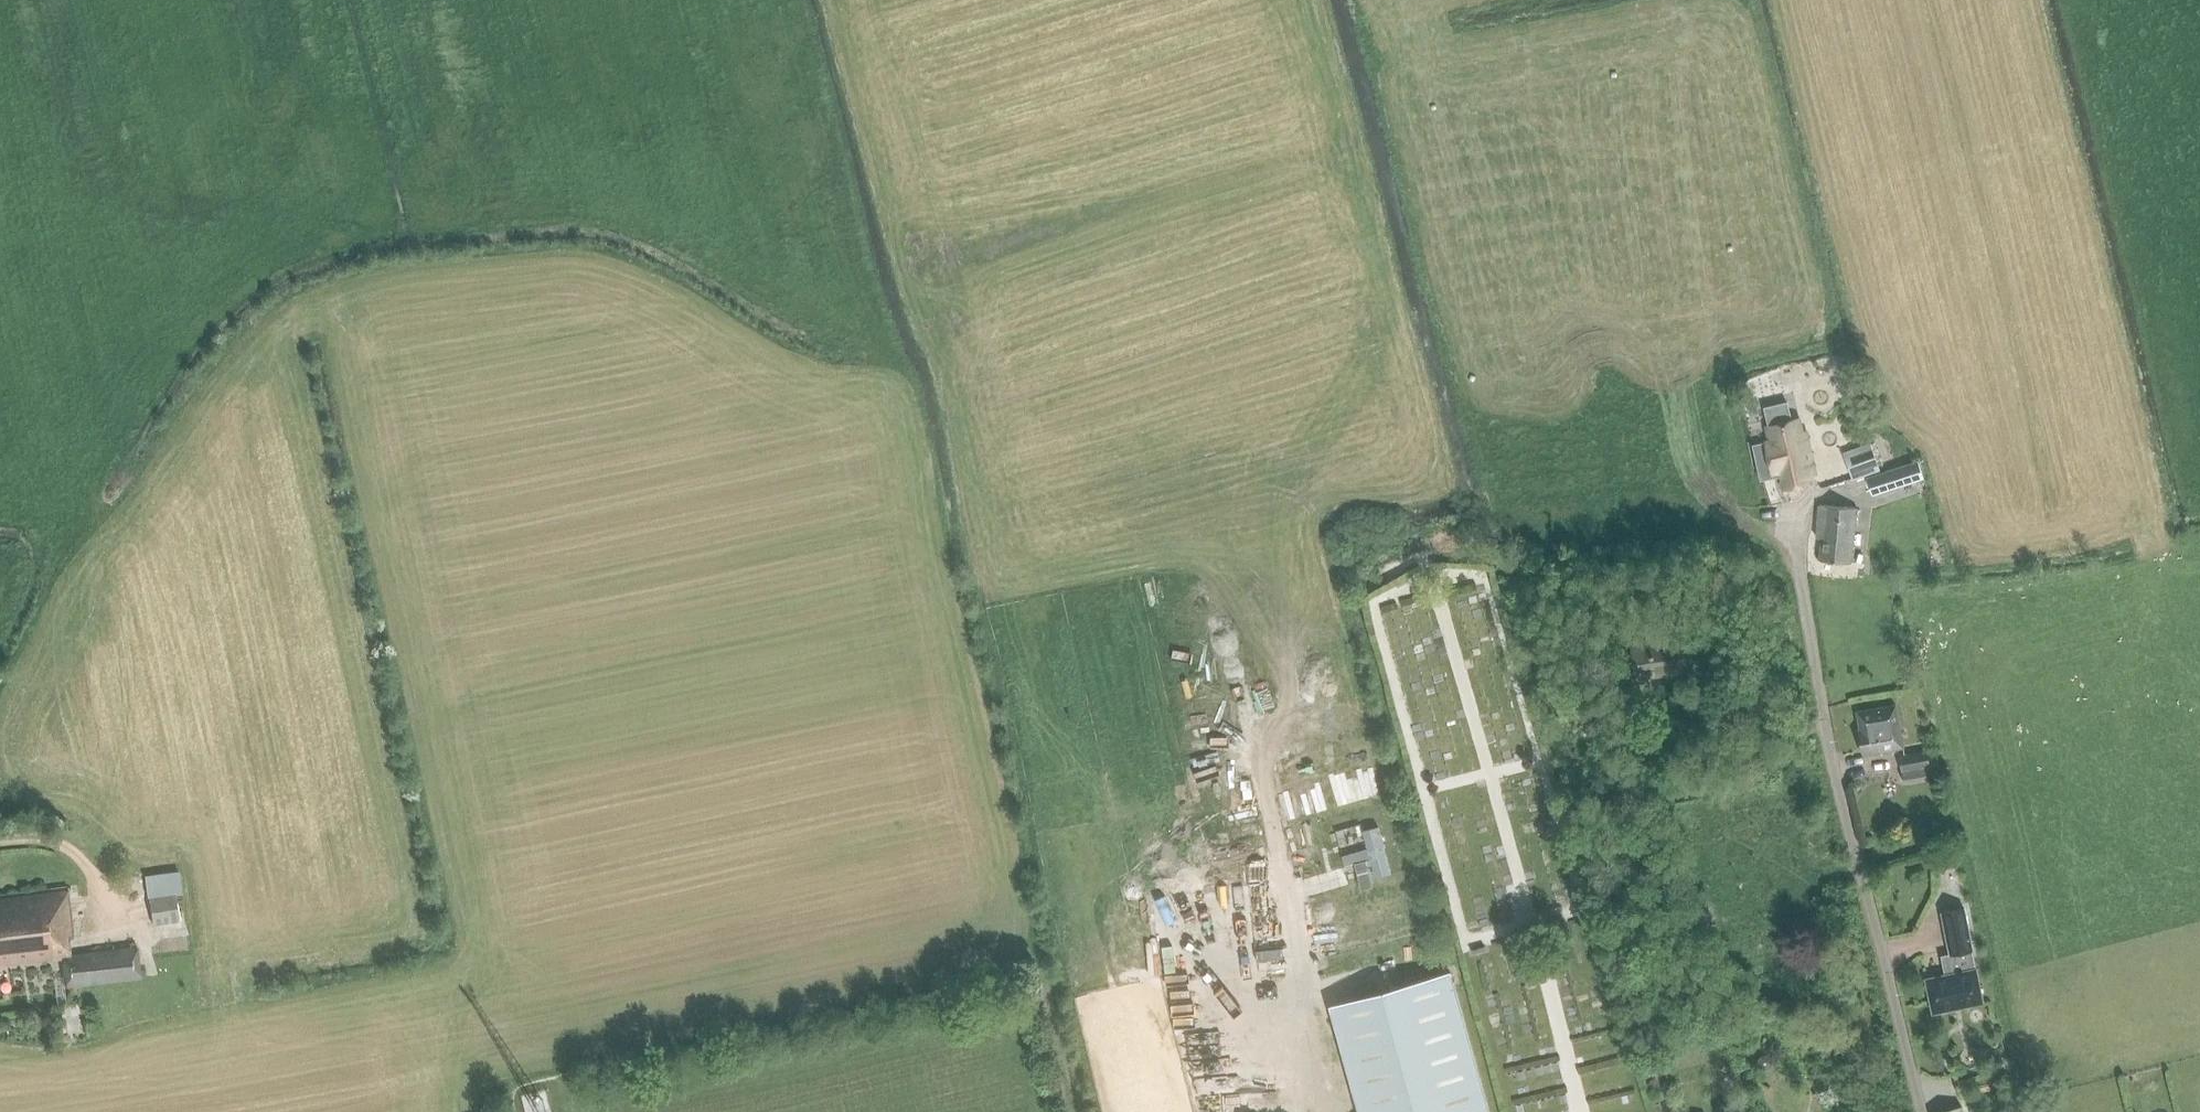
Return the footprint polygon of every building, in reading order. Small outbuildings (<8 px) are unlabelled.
[(1767,440),(1765,441),(1770,465),(1766,466),(1767,474),(1780,472),(1784,490),(1810,483),(1806,461),(1812,460),(1807,433),(1805,433),(1802,418),(1764,425),(1767,440)] [(1879,471),(1869,443),(1842,453),(1853,481),(1879,471)] [(1923,479),(1918,461),(1867,477),(1873,495),(1923,479)] [(1817,560),(1851,565),(1857,508),(1818,504),(1815,539),(1820,539),(1817,560)] [(1636,677),(1689,669),(1684,637),(1665,640),(1662,621),(1646,623),(1649,642),(1632,645),(1636,677)] [(1862,754),(1903,747),(1896,704),(1856,711),(1860,729),(1857,729),(1862,754)] [(1932,775),(1927,749),(1898,754),(1903,781),(1932,775)] [(1942,790),(1932,792),(1934,802),(1944,800),(1942,790)] [(177,870),(146,874),(152,926),(178,922),(175,894),(180,893),(177,870)] [(140,979),(136,948),(69,956),(67,939),(73,938),(67,888),(0,895),(0,963),(1,963),(1,965),(62,958),(65,987),(140,979)] [(1945,974),(1926,978),(1933,1013),(1984,1002),(1976,968),(1973,949),(1964,908),(1942,913),(1950,954),(1941,956),(1945,974)] [(1450,972),(1328,1005),(1358,1111),(1489,1111),(1450,972)]
